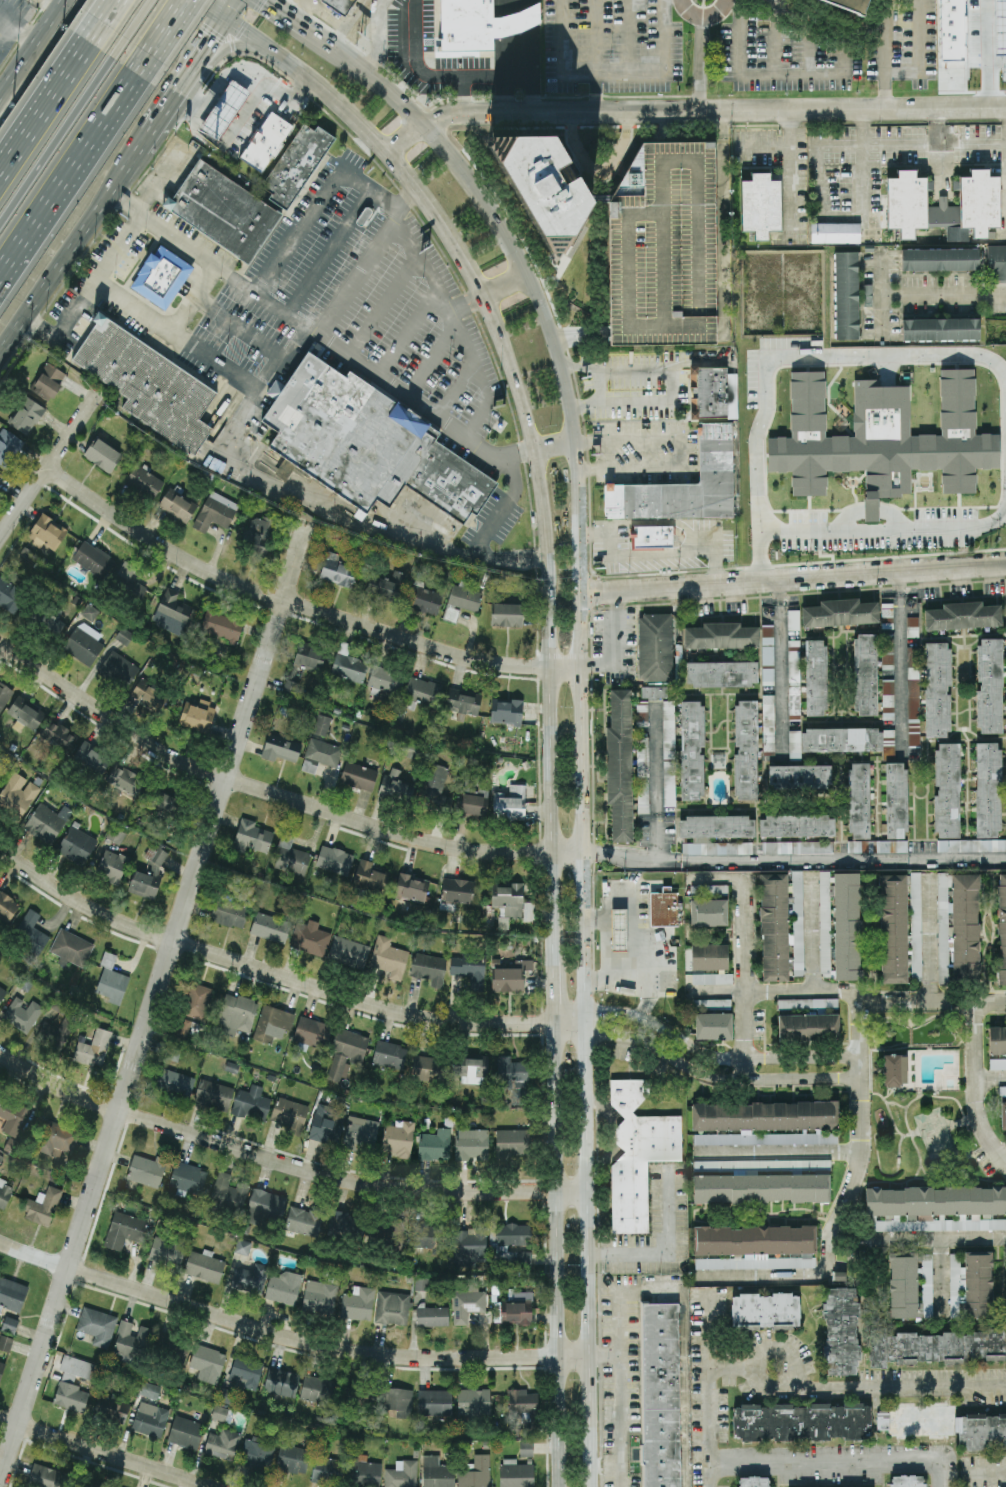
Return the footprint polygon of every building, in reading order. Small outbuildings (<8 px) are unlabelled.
[(344,15),(354,0),(322,0),(344,15)] [(441,51),(493,50),(493,37),(501,37),(540,24),(539,2),(500,17),(494,17),(494,0),(440,0),(441,51)] [(858,16),(815,0),(864,0),(858,16)] [(938,93),(966,93),(965,0),(937,0),(938,93)] [(996,54),(994,0),(1005,0),(1005,54),(996,54)] [(232,141),(211,127),(248,74),(268,88),(232,141)] [(249,90),(231,79),(199,129),(218,141),(249,90)] [(293,125),(270,110),(239,157),(262,172),(293,125)] [(317,125),(314,130),(302,122),(262,186),(272,192),(268,198),(288,211),(335,137),(317,125)] [(550,130),(588,198),(557,250),(545,251),(468,139),(475,128),(550,130)] [(639,141),(603,204),(605,343),(715,342),(713,140),(639,141)] [(192,153),(280,213),(244,265),(156,206),(192,153)] [(887,178),(888,228),(900,228),(900,239),(914,238),(914,227),(946,226),(947,241),(969,241),(968,226),(973,226),(973,237),(986,237),(986,226),(999,226),(998,176),(988,176),(988,169),(970,169),(970,176),(959,177),(960,205),(947,206),(947,196),(938,196),(939,205),(926,206),(926,177),(915,177),(915,170),(897,170),(898,177),(887,178)] [(781,230),(780,180),(770,180),(769,172),(751,173),(751,180),(741,180),(742,230),(754,230),(754,240),(768,239),(767,231),(781,230)] [(812,222),(859,222),(859,243),(812,243),(812,222)] [(155,242),(193,267),(163,310),(126,285),(155,242)] [(1005,280),(1005,245),(987,245),(987,280),(1005,280)] [(902,271),(979,269),(978,248),(901,249),(902,271)] [(835,339),(859,339),(857,251),(834,252),(835,339)] [(125,394),(67,355),(97,311),(216,392),(197,420),(209,428),(192,452),(120,402),(125,394)] [(979,318),(902,319),(903,341),(980,339),(979,318)] [(404,482),(388,506),(375,497),(366,511),(267,443),(276,430),(258,417),(274,394),(305,349),(340,373),(344,367),(439,432),(435,438),(494,478),(464,523),(404,482)] [(31,391),(52,401),(66,372),(45,362),(31,391)] [(737,373),(727,373),(727,367),(690,367),(690,418),(737,418),(737,373)] [(941,434),(910,434),(910,385),(879,386),(879,379),(853,379),(854,436),(826,436),(825,371),(790,371),(791,436),(767,437),(767,471),(792,471),(792,495),(826,495),(826,471),(865,470),(865,497),(902,497),(902,492),(911,492),(910,469),(942,469),(942,493),(976,492),(976,468),(1000,468),(999,433),(975,434),(974,368),(940,369),(941,434)] [(29,435),(45,407),(24,395),(8,423),(29,435)] [(603,518),(735,516),(734,422),(698,422),(698,483),(602,484),(603,518)] [(24,442),(3,426),(0,430),(0,464),(5,468),(24,442)] [(83,455),(110,473),(123,454),(95,436),(83,455)] [(164,480),(135,465),(125,483),(155,498),(164,480)] [(158,507),(187,523),(197,504),(168,488),(158,507)] [(239,504),(210,490),(193,527),(206,533),(212,521),(227,528),(239,504)] [(879,521),(878,499),(864,499),(865,521),(879,521)] [(68,530),(42,512),(26,537),(41,547),(44,543),(54,551),(68,530)] [(276,522),(251,515),(242,547),(267,555),(276,522)] [(673,547),(672,524),(631,526),(632,548),(673,547)] [(114,558),(83,540),(72,559),(103,578),(114,558)] [(319,577),(352,588),(358,568),(338,561),(341,555),(327,550),(319,577)] [(130,577),(136,567),(124,560),(110,583),(139,601),(147,588),(130,577)] [(397,603),(406,573),(393,570),(391,580),(370,574),(365,594),(397,603)] [(14,615),(28,594),(0,575),(0,605),(14,615)] [(437,614),(443,592),(412,582),(406,605),(437,614)] [(477,612),(482,592),(452,584),(447,604),(477,612)] [(180,635),(193,607),(177,600),(180,593),(167,587),(151,622),(180,635)] [(801,606),(802,626),(879,623),(878,601),(859,602),(859,598),(819,600),(819,605),(801,606)] [(1001,604),(982,605),(982,601),(942,603),(942,608),(924,609),(925,629),(1002,626),(1001,604)] [(54,630),(62,609),(45,603),(37,624),(54,630)] [(81,613),(91,621),(99,611),(88,603),(81,613)] [(522,626),(522,604),(491,603),(491,626),(522,626)] [(799,630),(799,609),(787,610),(788,630),(799,630)] [(244,622),(207,610),(200,630),(237,642),(244,622)] [(638,614),(639,681),(673,680),(672,613),(638,614)] [(97,640),(101,634),(81,620),(62,648),(89,667),(104,645),(97,640)] [(758,626),(740,627),(740,622),(702,623),(702,627),(683,627),(684,648),(759,647),(758,626)] [(762,685),(774,684),(773,626),(762,626),(762,685)] [(876,633),(854,633),(855,715),(877,715),(876,633)] [(1002,733),(1002,638),(977,638),(977,681),(978,733),(1002,733)] [(826,639),(805,640),(806,714),(827,714),(826,639)] [(789,715),(801,714),(800,640),(788,640),(789,715)] [(331,674),(363,683),(369,661),(347,655),(349,645),(340,642),(331,674)] [(925,737),(950,737),(950,642),(926,642),(925,737)] [(322,670),(325,648),(298,644),(294,666),(322,670)] [(908,745),(920,745),(918,646),(907,646),(908,745)] [(139,667),(111,650),(98,672),(126,689),(139,667)] [(757,661),(686,661),(686,686),(757,685),(757,661)] [(368,687),(397,692),(401,670),(371,666),(368,687)] [(437,706),(441,683),(409,677),(404,699),(437,706)] [(140,678),(130,696),(153,710),(163,692),(140,678)] [(281,693),(295,698),(300,683),(286,678),(281,693)] [(0,682),(0,713),(13,689),(0,682)] [(667,686),(641,686),(642,698),(668,697),(667,686)] [(481,695),(461,693),(461,689),(448,687),(445,710),(478,714),(481,695)] [(607,805),(611,805),(612,842),(633,842),(631,689),(610,689),(611,726),(606,726),(607,805)] [(774,694),(764,695),(764,740),(767,740),(767,749),(775,749),(774,694)] [(16,697),(6,714),(35,731),(45,713),(16,697)] [(217,705),(198,699),(196,705),(185,701),(178,724),(208,733),(217,705)] [(523,701),(491,699),(490,723),(522,725),(523,701)] [(663,758),(675,758),(674,700),(663,700),(663,758)] [(681,799),(704,799),(702,700),(680,701),(681,799)] [(757,798),(757,700),(735,700),(735,746),(734,746),(734,798),(757,798)] [(327,736),(331,717),(316,714),(312,733),(327,736)] [(78,735),(49,720),(40,738),(69,752),(78,735)] [(801,751),(883,750),(882,727),(805,729),(805,731),(789,731),(789,759),(801,759),(801,751)] [(302,743),(267,733),(261,754),(296,764),(302,743)] [(648,736),(637,737),(638,813),(649,813),(648,736)] [(315,773),(318,763),(337,767),(342,746),(309,738),(301,770),(315,773)] [(84,741),(73,755),(98,774),(109,759),(84,741)] [(977,837),(1001,837),(1000,742),(975,742),(977,837)] [(959,743),(934,743),(936,838),(960,837),(959,743)] [(372,791),(378,770),(346,760),(339,781),(372,791)] [(674,760),(663,761),(664,806),(675,806),(674,760)] [(869,762),(848,763),(849,838),(870,838),(869,762)] [(906,762),(885,762),(886,838),(907,838),(906,762)] [(420,800),(440,805),(450,768),(430,763),(420,800)] [(145,779),(115,764),(106,782),(136,797),(145,779)] [(769,789),(832,789),(831,764),(768,765),(769,789)] [(383,773),(378,794),(410,802),(414,785),(398,781),(401,769),(391,767),(389,775),(383,773)] [(40,788),(28,780),(14,771),(0,793),(0,805),(20,818),(40,788)] [(493,792),(492,819),(524,819),(525,784),(509,784),(509,792),(493,792)] [(486,817),(488,787),(461,785),(460,816),(486,817)] [(175,799),(160,791),(153,805),(168,813),(175,799)] [(69,812),(65,810),(62,814),(37,802),(24,830),(53,844),(69,812)] [(759,837),(835,835),(835,814),(759,816),(759,837)] [(755,836),(754,816),(679,816),(679,837),(692,837),(692,843),(682,843),(682,854),(723,854),(723,843),(711,843),(711,837),(755,836)] [(267,853),(274,832),(262,828),(263,824),(241,817),(231,849),(245,853),(247,847),(267,853)] [(98,839),(71,824),(56,849),(83,865),(98,839)] [(119,845),(126,833),(112,826),(106,837),(119,845)] [(276,869),(306,875),(311,852),(287,847),(289,840),(282,839),(276,869)] [(937,852),(1005,851),(1005,839),(937,840),(937,852)] [(907,840),(848,840),(848,852),(907,852),(907,840)] [(832,852),(832,841),(792,842),(792,841),(762,842),(762,854),(832,852)] [(738,853),(752,853),(751,842),(738,842),(738,853)] [(315,866),(347,876),(354,854),(322,844),(315,866)] [(128,892),(153,899),(168,851),(149,845),(145,857),(149,858),(145,873),(134,870),(128,892)] [(127,856),(104,849),(96,876),(119,883),(127,856)] [(383,891),(387,873),(372,869),(374,861),(359,858),(353,885),(383,891)] [(804,975),(802,870),(792,870),(794,976),(804,975)] [(820,973),(830,972),(829,870),(819,871),(820,973)] [(424,902),(430,880),(399,872),(393,895),(424,902)] [(835,979),(861,979),(860,872),(834,872),(835,979)] [(920,872),(910,872),(912,979),(922,979),(920,872)] [(763,981),(789,981),(787,873),(760,874),(763,981)] [(938,983),(948,983),(948,913),(952,913),(953,982),(979,982),(979,873),(938,873),(938,983)] [(1005,984),(1005,874),(999,873),(998,984),(1005,984)] [(881,983),(908,983),(906,874),(879,875),(881,983)] [(474,902),(475,879),(443,878),(442,901),(474,902)] [(492,882),(491,906),(505,907),(504,917),(524,917),(524,920),(535,920),(535,902),(523,901),(524,882),(492,882)] [(690,885),(691,895),(696,894),(696,898),(690,898),(691,926),(728,925),(727,884),(690,885)] [(678,925),(677,892),(671,892),(671,886),(662,886),(662,892),(650,892),(650,926),(678,925)] [(20,904),(0,890),(0,916),(9,922),(20,904)] [(249,908),(215,897),(208,919),(242,930),(249,908)] [(40,914),(27,908),(13,938),(42,951),(50,935),(33,928),(40,914)] [(627,908),(611,909),(612,951),(628,950),(627,908)] [(285,943),(291,920),(255,912),(250,934),(285,943)] [(331,931),(295,923),(290,948),(326,956),(331,931)] [(95,944),(60,927),(49,951),(83,967),(95,944)] [(401,981),(409,951),(390,946),(392,937),(378,934),(370,966),(390,971),(388,978),(401,981)] [(331,954),(359,957),(361,940),(333,936),(331,954)] [(728,944),(691,943),(691,969),(728,970),(728,944)] [(95,992),(108,996),(107,1001),(120,1005),(130,976),(112,970),(116,955),(104,951),(100,964),(104,966),(95,992)] [(410,975),(431,979),(429,986),(441,988),(447,959),(414,952),(410,975)] [(450,975),(470,974),(470,989),(485,988),(484,955),(450,957),(450,975)] [(493,991),(524,990),(523,970),(533,970),(532,959),(513,960),(513,964),(501,965),(501,959),(492,960),(493,991)] [(732,973),(692,973),(692,984),(733,984),(732,973)] [(184,1014),(203,1019),(212,988),(194,982),(184,1014)] [(258,1002),(225,992),(216,1024),(225,1027),(223,1033),(234,1036),(236,1029),(250,1033),(258,1002)] [(26,1003),(16,996),(2,1017),(26,1034),(44,1008),(30,998),(26,1003)] [(725,1007),(724,999),(694,999),(695,1007),(725,1007)] [(295,1014),(264,1004),(252,1038),(271,1044),(274,1036),(282,1038),(285,1029),(289,1031),(295,1014)] [(695,1013),(695,1039),(732,1038),(732,1012),(695,1013)] [(779,1041),(840,1040),(839,1014),(778,1015),(779,1041)] [(44,1020),(35,1038),(59,1051),(75,1021),(65,1016),(59,1028),(44,1020)] [(293,1041),(326,1048),(331,1022),(299,1016),(293,1041)] [(191,1021),(178,1017),(172,1037),(185,1041),(191,1021)] [(112,1031),(96,1027),(91,1045),(77,1041),(72,1060),(93,1065),(94,1062),(103,1065),(112,1031)] [(989,1054),(1005,1054),(1005,1027),(989,1027),(989,1054)] [(369,1037),(339,1028),(326,1076),(344,1081),(349,1060),(362,1064),(369,1037)] [(408,1047),(377,1040),(372,1063),(402,1070),(408,1047)] [(177,1062),(182,1048),(169,1043),(164,1057),(177,1062)] [(907,1085),(907,1054),(884,1054),(883,1085),(907,1085)] [(412,1080),(435,1081),(436,1057),(413,1055),(412,1080)] [(496,1055),(497,1086),(502,1086),(502,1082),(510,1082),(510,1105),(529,1104),(528,1061),(511,1062),(510,1055),(496,1055)] [(487,1083),(488,1057),(461,1057),(461,1083),(487,1083)] [(989,1059),(990,1069),(1005,1069),(1005,1059),(989,1059)] [(195,1078),(163,1067),(157,1084),(189,1096),(195,1078)] [(234,1087),(200,1078),(194,1100),(228,1109),(234,1087)] [(680,1116),(681,1161),(648,1161),(649,1232),(612,1233),(610,1080),(647,1080),(647,1117),(680,1116)] [(260,1095),(263,1087),(251,1083),(248,1091),(238,1088),(230,1113),(245,1118),(247,1112),(265,1118),(271,1099),(260,1095)] [(30,1108),(3,1096),(0,1102),(0,1116),(6,1119),(1,1131),(17,1138),(30,1108)] [(270,1119),(290,1126),(288,1131),(300,1135),(309,1106),(277,1096),(270,1119)] [(694,1144),(828,1143),(828,1131),(838,1131),(838,1102),(692,1102),(692,1132),(694,1132),(694,1144)] [(70,1153),(78,1132),(48,1119),(36,1149),(58,1158),(61,1149),(70,1153)] [(382,1154),(411,1156),(414,1121),(402,1120),(402,1126),(384,1125),(382,1154)] [(419,1133),(418,1158),(450,1159),(451,1128),(437,1128),(437,1134),(419,1133)] [(488,1129),(456,1129),(456,1159),(488,1159),(488,1129)] [(496,1129),(496,1156),(530,1156),(529,1129),(496,1129)] [(158,1188),(168,1159),(156,1155),(154,1160),(133,1154),(126,1178),(158,1188)] [(693,1203),(830,1201),(830,1159),(692,1161),(693,1203)] [(175,1161),(168,1185),(178,1188),(176,1194),(184,1196),(186,1189),(201,1193),(208,1169),(175,1161)] [(249,1185),(237,1182),(236,1187),(228,1185),(231,1174),(218,1170),(209,1203),(236,1210),(238,1203),(244,1204),(249,1185)] [(14,1185),(0,1179),(0,1207),(4,1209),(14,1185)] [(22,1218),(52,1225),(61,1188),(48,1185),(46,1193),(38,1191),(36,1200),(27,1198),(22,1218)] [(1005,1219),(965,1219),(965,1214),(1005,1214),(1005,1187),(866,1187),(866,1230),(1005,1230),(1005,1227),(1005,1219)] [(245,1221),(265,1227),(267,1217),(280,1220),(287,1197),(255,1188),(245,1221)] [(285,1229),(317,1237),(323,1213),(291,1205),(285,1229)] [(353,1240),(359,1216),(332,1209),(326,1232),(353,1240)] [(103,1246),(121,1251),(125,1238),(140,1243),(147,1220),(114,1210),(103,1246)] [(432,1253),(444,1254),(445,1224),(414,1223),(413,1247),(432,1247),(432,1253)] [(487,1263),(486,1224),(473,1224),(473,1229),(451,1230),(452,1264),(487,1263)] [(497,1224),(497,1245),(531,1244),(531,1224),(497,1224)] [(531,1251),(496,1251),(496,1225),(491,1225),(491,1258),(498,1258),(498,1263),(509,1263),(509,1270),(531,1270),(531,1251)] [(816,1267),(815,1225),(693,1227),(694,1256),(695,1256),(695,1268),(816,1267)] [(184,1244),(154,1237),(148,1259),(179,1266),(184,1244)] [(251,1241),(237,1239),(234,1252),(248,1255),(251,1241)] [(225,1260),(210,1257),(211,1251),(204,1249),(203,1253),(189,1250),(183,1274),(220,1282),(225,1260)] [(949,1253),(950,1317),(962,1317),(992,1317),(992,1251),(962,1251),(962,1253),(949,1253)] [(932,1254),(919,1254),(919,1252),(889,1252),(890,1318),(932,1317),(932,1254)] [(253,1270),(234,1266),(230,1286),(261,1293),(267,1265),(254,1262),(253,1270)] [(264,1297),(294,1306),(303,1275),(281,1269),(279,1277),(270,1275),(264,1297)] [(29,1287),(0,1276),(0,1312),(2,1306),(20,1313),(29,1287)] [(428,1290),(428,1277),(415,1277),(414,1290),(428,1290)] [(336,1284),(307,1280),(304,1300),(333,1304),(336,1284)] [(340,1318),(371,1320),(374,1287),(353,1285),(352,1294),(342,1293),(340,1318)] [(858,1374),(857,1287),(825,1288),(826,1375),(858,1374)] [(410,1294),(378,1290),(374,1322),(407,1325),(410,1294)] [(486,1312),(485,1291),(452,1291),(453,1325),(468,1325),(468,1312),(486,1312)] [(731,1328),(799,1328),(799,1294),(731,1294),(731,1328)] [(679,1302),(681,1486),(646,1486),(644,1303),(679,1302)] [(416,1308),(417,1326),(448,1325),(448,1306),(416,1308)] [(116,1314),(82,1307),(77,1331),(94,1334),(92,1345),(110,1349),(116,1314)] [(19,1319),(5,1316),(2,1327),(16,1331),(19,1319)] [(155,1329),(139,1325),(136,1336),(130,1334),(133,1322),(120,1319),(113,1352),(122,1354),(121,1357),(147,1363),(155,1329)] [(964,1361),(964,1360),(1005,1359),(1005,1354),(1005,1331),(886,1333),(886,1327),(869,1328),(870,1368),(886,1367),(886,1362),(964,1361)] [(9,1352),(13,1338),(1,1334),(0,1337),(0,1349),(9,1352)] [(196,1379),(218,1384),(226,1352),(196,1345),(190,1367),(199,1369),(196,1379)] [(73,1382),(75,1375),(90,1380),(95,1363),(63,1354),(59,1370),(64,1371),(61,1379),(73,1382)] [(256,1390),(264,1363),(235,1355),(227,1382),(256,1390)] [(295,1396),(298,1372),(268,1368),(265,1392),(295,1396)] [(299,1397),(329,1405),(335,1381),(305,1374),(299,1397)] [(84,1412),(89,1392),(79,1390),(80,1385),(59,1380),(53,1405),(84,1412)] [(160,1385),(141,1381),(138,1395),(157,1399),(160,1385)] [(217,1400),(235,1405),(239,1393),(221,1388),(217,1400)] [(397,1409),(396,1417),(411,1418),(412,1389),(385,1388),(384,1409),(397,1409)] [(457,1388),(457,1415),(489,1416),(490,1389),(457,1388)] [(451,1415),(452,1390),(418,1390),(418,1414),(451,1415)] [(129,1402),(109,1398),(106,1415),(126,1419),(129,1402)] [(170,1409),(139,1400),(131,1429),(161,1438),(170,1409)] [(888,1438),(912,1437),(959,1436),(959,1442),(965,1442),(966,1450),(1005,1449),(1005,1414),(984,1414),(955,1414),(955,1402),(887,1404),(888,1438)] [(871,1437),(870,1403),(732,1406),(733,1440),(871,1437)] [(211,1418),(224,1421),(228,1407),(215,1404),(211,1418)] [(167,1442),(196,1450),(204,1423),(175,1415),(167,1442)] [(204,1454),(234,1461),(240,1433),(221,1428),(220,1434),(209,1432),(204,1454)] [(275,1444),(246,1437),(239,1464),(268,1471),(275,1444)] [(533,1456),(533,1441),(520,1441),(520,1456),(533,1456)] [(306,1474),(308,1447),(278,1446),(276,1473),(306,1474)] [(489,1453),(473,1454),(473,1470),(458,1470),(458,1486),(490,1486),(489,1453)] [(381,1462),(366,1462),(366,1454),(357,1454),(356,1484),(380,1485),(381,1462)] [(454,1465),(439,1465),(439,1455),(423,1455),(424,1486),(455,1486),(454,1465)] [(311,1482),(342,1484),(344,1459),(314,1456),(311,1482)] [(396,1459),(395,1468),(385,1468),(384,1486),(416,1486),(417,1460),(396,1459)] [(68,1473),(33,1463),(27,1484),(37,1486),(64,1486),(68,1473)] [(500,1464),(500,1486),(534,1486),(533,1464),(500,1464)] [(925,1475),(890,1475),(890,1486),(925,1486),(925,1475)] [(768,1476),(739,1476),(739,1486),(768,1486),(768,1476)]
